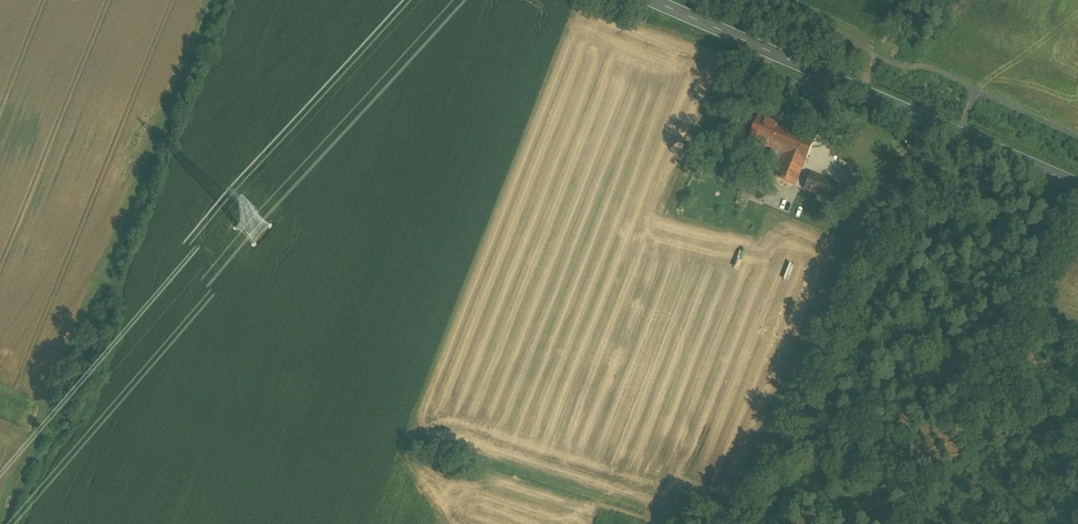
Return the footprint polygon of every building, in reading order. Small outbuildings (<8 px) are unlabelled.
[(743,115),(733,117),(734,124),(744,122),(743,115)] [(795,131),(759,116),(749,140),(785,155),(795,131)] [(734,124),(732,124),(735,137),(743,136),(747,135),(744,122),(734,124)] [(815,140),(795,131),(785,155),(776,178),(795,186),(804,164),(805,164),(815,140)] [(848,191),(811,175),(805,190),(842,206),(848,191)] [(769,187),(757,182),(754,189),(766,194),(769,187)] [(766,194),(754,189),(753,191),(742,186),(739,193),(750,198),(762,204),(766,194)]
